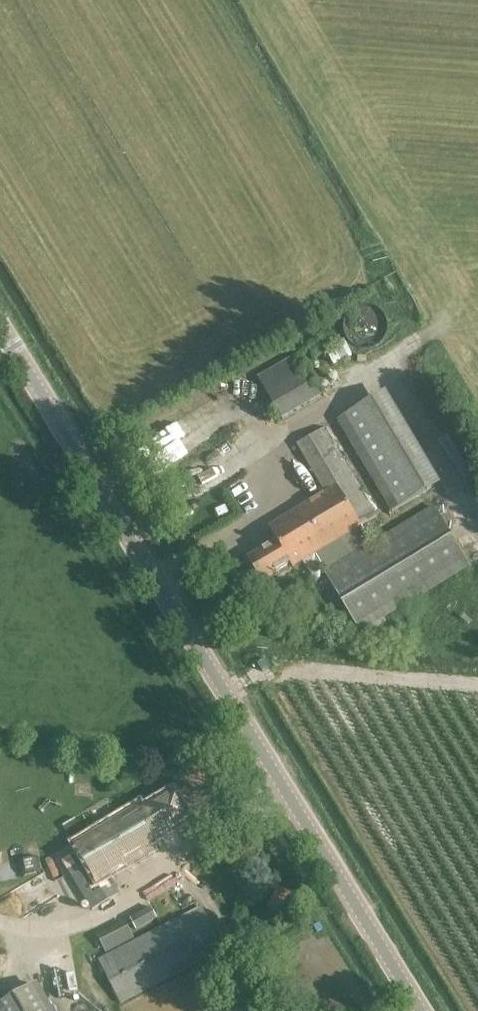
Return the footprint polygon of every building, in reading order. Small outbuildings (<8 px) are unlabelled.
[(373,349),(376,348),(377,347),(380,345),(383,342),(385,339),(387,336),(388,332),(388,328),(388,324),(387,320),(385,317),(383,314),(380,311),(377,309),(373,307),(370,306),(366,306),(362,306),(358,307),(356,308),(355,309),(351,311),(349,314),(346,317),(345,320),(344,324),(344,328),(344,332),(345,336),(346,339),(349,342),(351,345),(355,347),(358,349),(362,350),(366,350),(370,350),(373,349)] [(332,334),(308,346),(313,357),(338,344),(332,334)] [(346,343),(327,352),(334,365),(352,356),(346,343)] [(300,353),(258,376),(282,420),(324,396),(300,353)] [(387,390),(338,419),(392,511),(440,482),(387,390)] [(152,440),(168,464),(201,442),(184,418),(152,440)] [(296,444),(325,492),(268,525),(277,539),(248,557),(262,580),(291,563),(293,566),(362,525),(361,524),(378,515),(326,427),(296,444)] [(470,565),(434,505),(324,571),(360,632),(470,565)] [(76,782),(75,794),(91,796),(92,783),(76,782)] [(191,821),(173,791),(144,808),(141,803),(74,843),(79,852),(62,861),(91,910),(119,893),(110,877),(154,850),(150,845),(162,838),(168,848),(180,841),(174,831),(191,821)] [(280,915),(292,891),(278,884),(266,908),(280,915)] [(202,905),(98,959),(122,1004),(225,951),(202,905)] [(151,907),(130,918),(137,930),(157,918),(151,907)] [(126,922),(98,937),(107,953),(134,938),(126,922)] [(76,962),(62,964),(65,995),(79,993),(76,962)] [(39,982),(0,1004),(0,1010),(55,1010),(39,982)]
